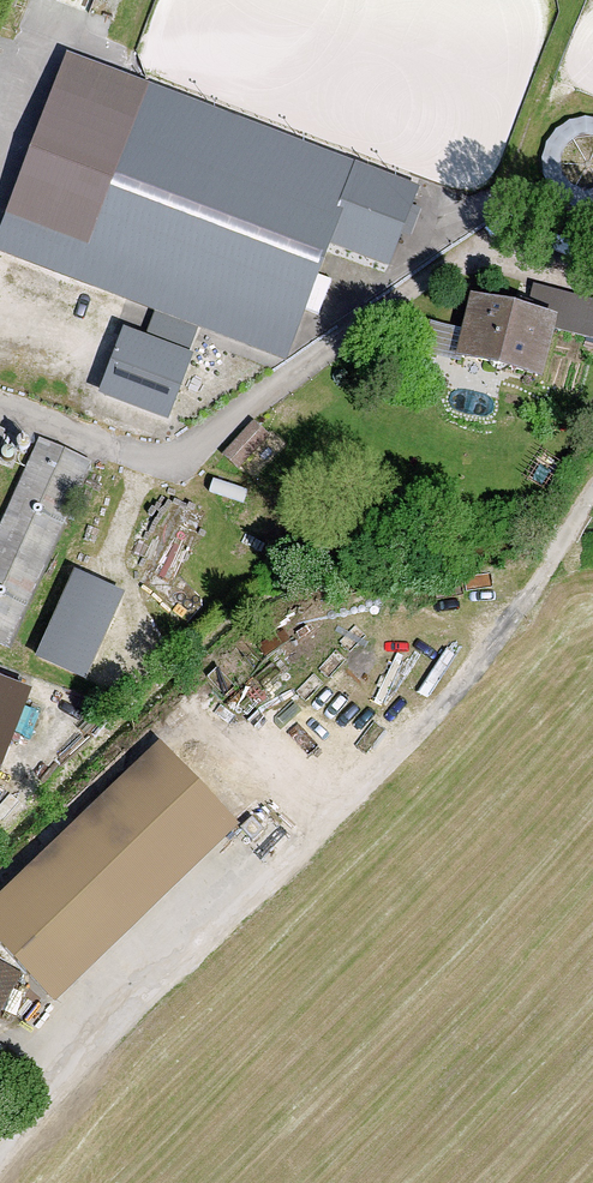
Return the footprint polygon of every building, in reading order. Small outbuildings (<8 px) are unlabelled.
[(0,226),(0,245),(284,356),(326,250),(390,275),(423,191),(68,53),(0,226)] [(469,297),(451,360),(540,381),(553,332),(592,341),(592,304),(535,288),(526,311),(469,297)] [(146,335),(127,328),(104,390),(168,414),(202,325),(157,308),(146,335)] [(319,375),(206,452),(224,480),(338,402),(319,375)] [(0,422),(0,447),(9,426),(0,422)] [(34,441),(0,518),(0,650),(8,653),(91,467),(34,441)] [(124,589),(74,566),(37,655),(86,678),(124,589)] [(34,690),(0,677),(0,777),(34,690)] [(0,897),(0,942),(55,1000),(242,825),(164,743),(0,897)] [(0,961),(0,1018),(24,974),(0,961)]
